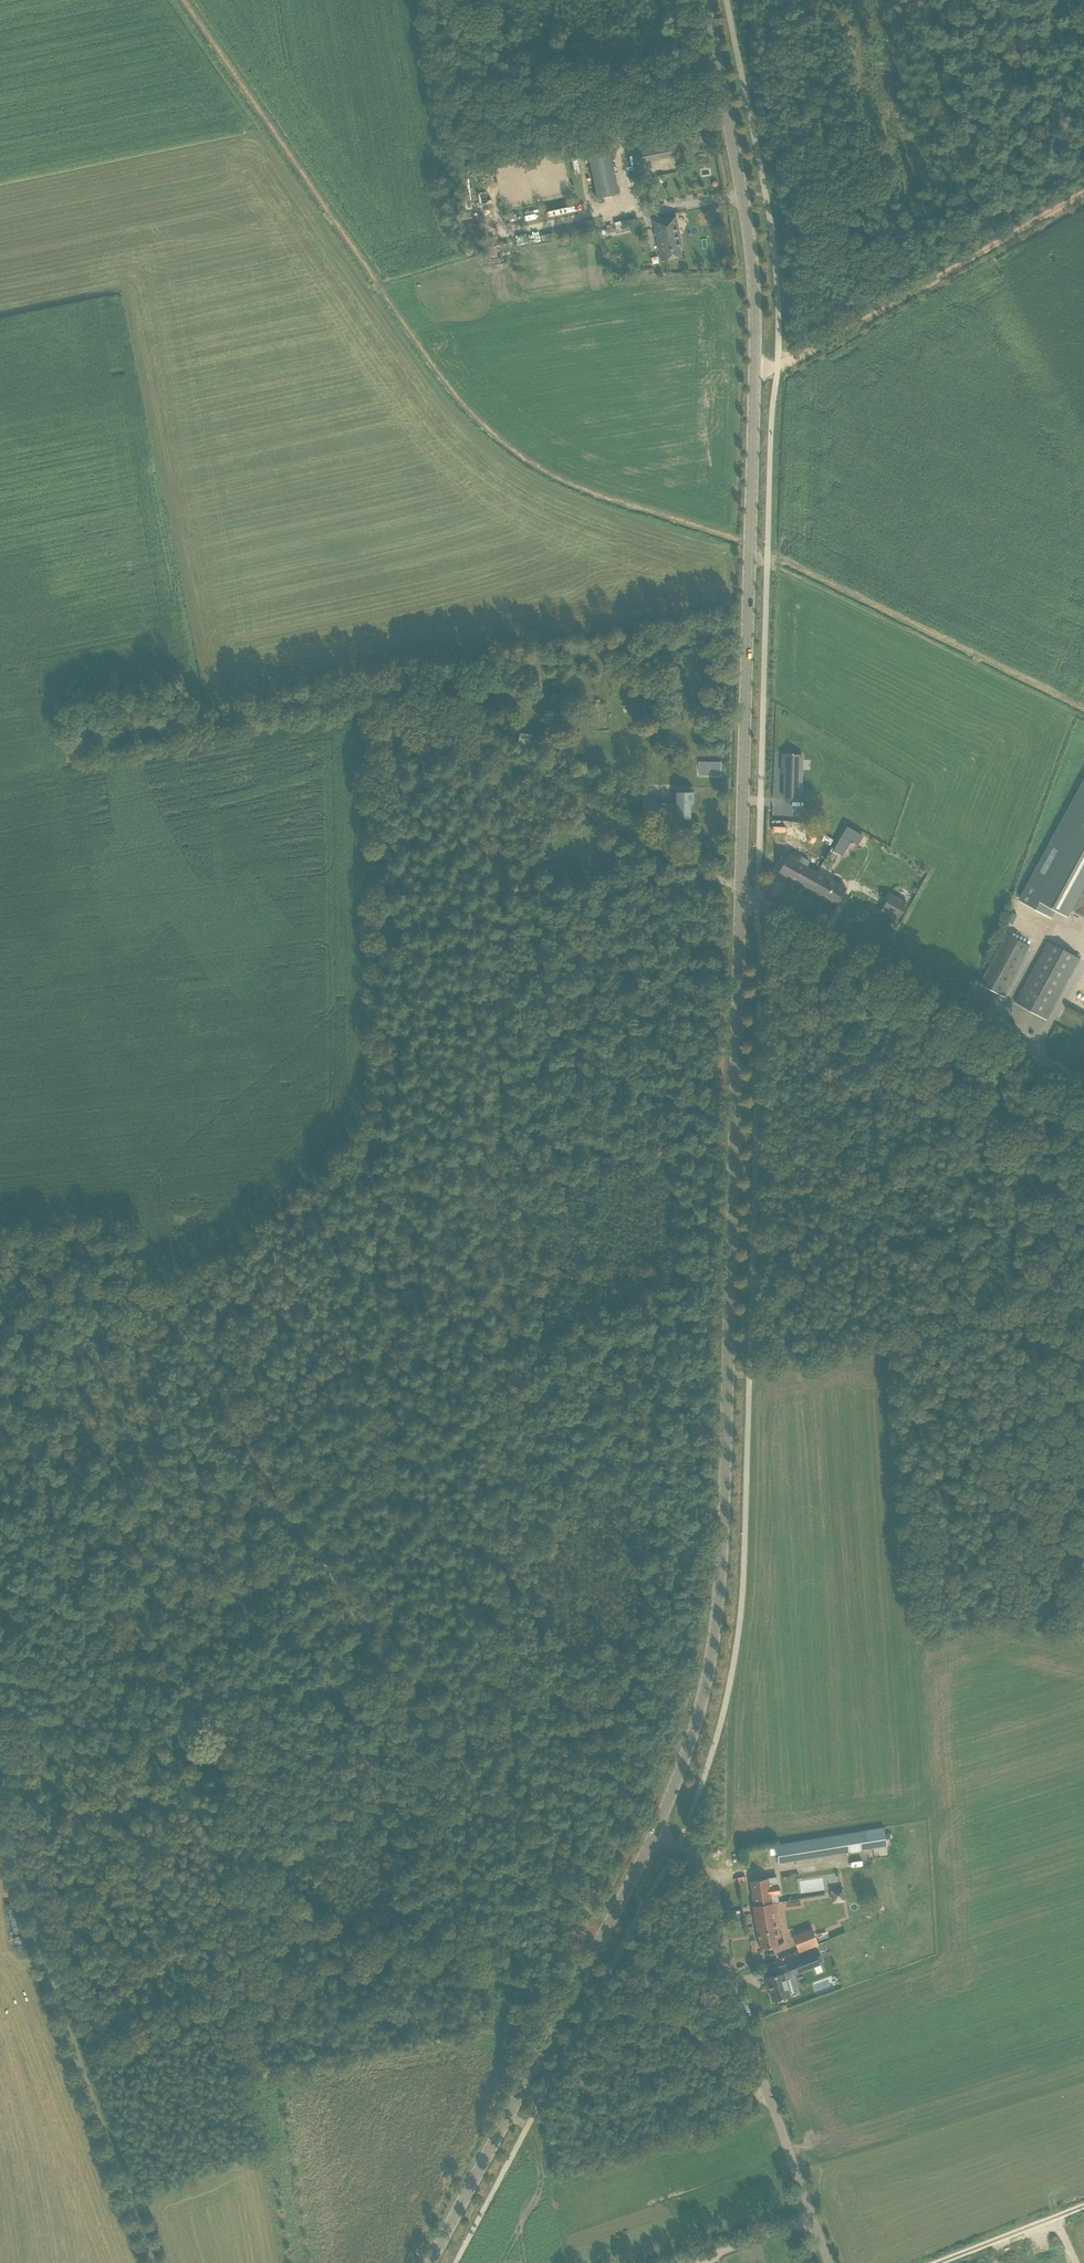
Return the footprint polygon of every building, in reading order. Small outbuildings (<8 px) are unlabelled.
[(669,145),(645,155),(652,170),(675,161),(669,145)] [(587,155),(597,199),(619,194),(609,151),(587,155)] [(461,178),(460,207),(468,208),(469,178),(461,178)] [(541,210),(543,217),(571,210),(569,203),(541,210)] [(681,242),(675,216),(652,220),(660,260),(681,256),(678,242),(681,242)] [(502,728),(503,739),(514,738),(513,727),(502,728)] [(519,732),(518,746),(530,746),(531,733),(519,732)] [(801,755),(782,754),(782,773),(784,773),(784,786),(798,787),(798,773),(801,773),(801,755)] [(721,760),(697,760),(698,775),(721,775),(721,760)] [(1083,887),(1083,779),(1018,900),(1051,918),(1056,910),(1068,916),(1083,887)] [(689,818),(689,804),(692,804),(692,792),(677,792),(676,804),(665,804),(665,802),(660,802),(660,804),(654,804),(654,799),(642,799),(642,822),(654,822),(654,817),(664,818),(664,821),(671,821),(671,818),(689,818)] [(790,824),(806,833),(811,823),(795,814),(790,824)] [(861,835),(846,826),(841,835),(856,844),(861,835)] [(812,850),(825,858),(835,841),(821,833),(812,850)] [(835,841),(825,858),(840,866),(849,849),(835,841)] [(778,872),(808,889),(817,872),(806,866),(809,861),(790,850),(778,872)] [(817,872),(808,889),(836,904),(845,887),(817,872)] [(880,910),(897,919),(907,902),(889,893),(880,910)] [(1008,992),(1005,991),(1030,946),(1007,933),(980,983),(1005,997),(1008,992)] [(1015,1002),(1047,1019),(1080,958),(1048,941),(1015,1002)] [(775,1845),(778,1862),(886,1845),(884,1827),(865,1830),(775,1845)] [(753,1905),(752,1905),(756,1933),(757,1933),(760,1948),(777,1946),(775,1930),(778,1930),(774,1902),(771,1903),(767,1878),(750,1881),(753,1905)] [(827,1889),(830,1902),(843,1900),(841,1887),(827,1889)] [(792,1936),(798,1951),(818,1944),(812,1928),(792,1936)] [(650,1931),(645,1940),(644,1939),(644,1940),(648,1942),(645,1946),(646,1946),(653,1950),(653,1949),(660,1936),(661,1936),(661,1935),(655,1932),(655,1931),(654,1931),(654,1932),(650,1930),(650,1931)] [(824,1941),(818,1944),(820,1950),(827,1947),(824,1941)] [(815,1952),(786,1964),(789,1971),(790,1975),(793,1974),(820,1964),(815,1952)] [(774,1975),(765,1978),(772,2001),(777,1999),(778,2002),(786,2000),(785,1997),(790,1996),(790,1995),(798,1993),(793,1974),(790,1975),(789,1971),(774,1975)]
